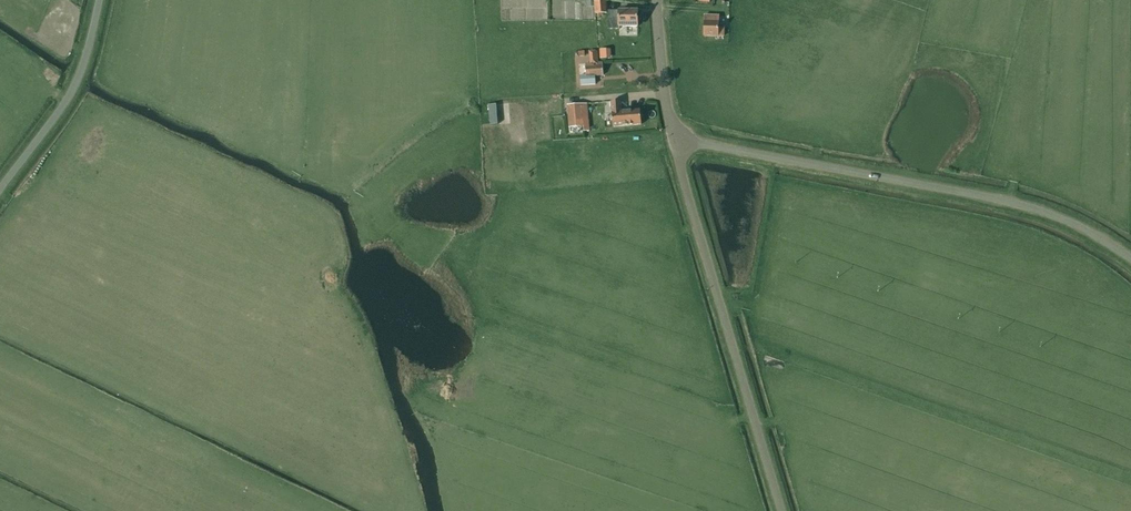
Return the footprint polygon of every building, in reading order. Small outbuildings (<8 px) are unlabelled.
[(607,13),(606,0),(602,0),(594,1),(595,14),(607,13)] [(619,11),(608,11),(608,29),(619,29),(619,27),(638,27),(638,11),(619,11)] [(724,37),(724,28),(718,27),(719,16),(705,15),(704,36),(724,37)] [(586,75),(580,76),(581,85),(595,84),(595,75),(603,75),(602,63),(598,63),(597,61),(597,51),(589,52),(590,62),(590,63),(585,64),(586,75)] [(613,127),(641,124),(640,110),(621,112),(620,101),(611,102),(613,127)] [(584,131),(590,131),(588,104),(567,105),(569,128),(584,127),(584,131)]
